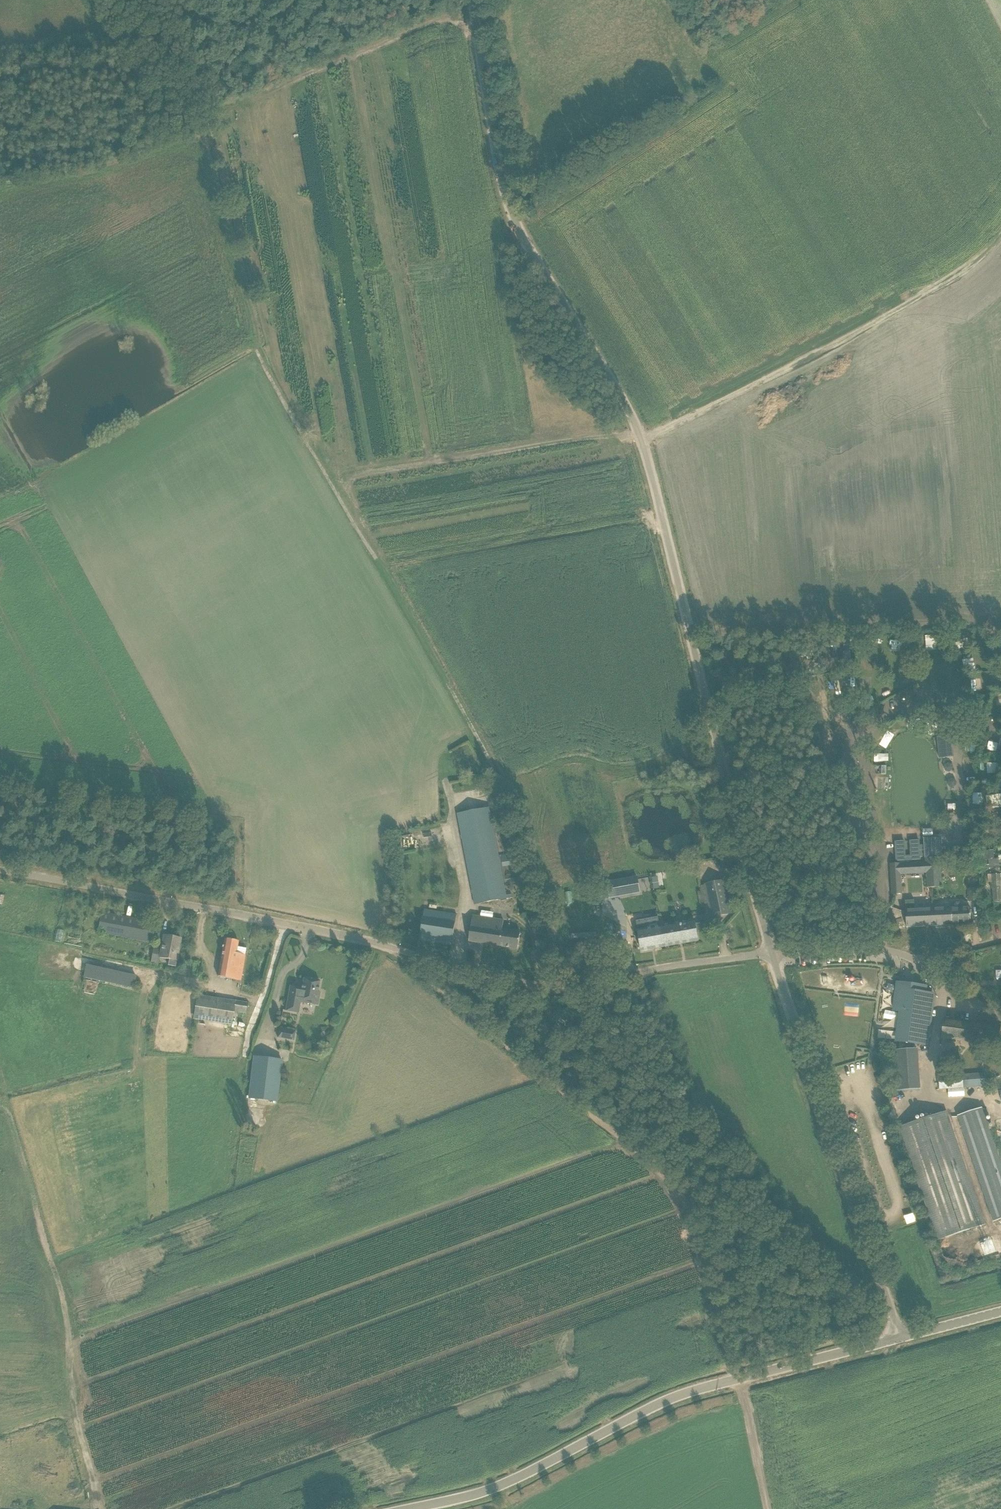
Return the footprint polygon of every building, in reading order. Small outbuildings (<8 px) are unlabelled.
[(952,662),(943,664),(944,672),(953,670),(952,662)] [(953,685),(955,692),(964,689),(962,682),(953,685)] [(951,735),(937,737),(939,757),(954,755),(951,735)] [(985,772),(996,772),(996,762),(985,762),(985,772)] [(971,792),(971,804),(983,803),(982,792),(971,792)] [(1000,805),(1000,794),(985,794),(986,806),(1000,805)] [(511,894),(507,895),(490,807),(456,814),(472,896),(475,895),(477,905),(509,898),(512,897),(511,894)] [(941,837),(924,838),(924,844),(925,850),(925,862),(925,863),(926,873),(926,874),(927,888),(932,887),(934,887),(933,857),(940,857),(942,857),(941,837)] [(905,840),(895,841),(896,861),(921,860),(921,857),(923,857),(923,851),(925,850),(924,844),(920,845),(920,840),(910,840),(911,855),(906,855),(905,840)] [(994,849),(983,850),(984,865),(989,864),(990,868),(999,868),(999,858),(994,858),(994,849)] [(940,857),(933,857),(934,887),(942,887),(941,877),(940,857)] [(925,862),(890,863),(891,893),(901,893),(900,874),(926,873),(925,863),(925,862)] [(992,874),(993,901),(1000,900),(1000,874),(992,874)] [(627,878),(607,882),(610,898),(630,894),(627,878)] [(725,881),(705,885),(705,886),(708,901),(710,910),(711,917),(721,915),(732,913),(727,892),(725,881)] [(978,889),(969,889),(970,901),(978,900),(978,889)] [(933,907),(914,908),(913,901),(906,902),(906,908),(907,927),(934,926),(933,907)] [(970,907),(951,908),(951,906),(933,907),(934,926),(971,924),(970,907)] [(452,945),(456,914),(424,909),(420,940),(452,945)] [(101,912),(98,933),(119,937),(154,943),(158,922),(101,912)] [(502,929),(503,921),(475,916),(471,942),(518,949),(520,932),(502,929)] [(663,947),(698,941),(694,920),(660,926),(663,947)] [(641,951),(663,947),(660,926),(638,930),(641,951)] [(181,938),(167,936),(164,935),(161,949),(159,957),(169,959),(168,965),(176,966),(181,938)] [(237,947),(238,941),(224,939),(223,946),(222,946),(221,947),(223,948),(217,976),(240,980),(246,948),(237,947)] [(136,974),(86,963),(83,977),(133,988),(136,974)] [(317,992),(319,981),(304,978),(302,985),(300,985),(299,987),(290,985),(286,1010),(298,1012),(300,1002),(318,1005),(320,992),(317,992)] [(925,993),(926,987),(898,983),(894,1010),(901,1011),(897,1041),(926,1045),(933,994),(925,993)] [(246,1013),(247,1003),(197,994),(193,1018),(232,1024),(234,1011),(246,1013)] [(858,1015),(858,1006),(844,1005),(844,1015),(858,1015)] [(998,1045),(1000,1026),(944,1019),(941,1038),(998,1045)] [(293,1040),(295,1031),(279,1028),(278,1038),(293,1040)] [(880,1028),(880,1039),(897,1039),(898,1029),(880,1028)] [(277,1101),(282,1060),(253,1057),(249,1098),(277,1101)] [(939,1088),(981,1085),(981,1074),(938,1077),(939,1088)] [(1000,1219),(1000,1162),(985,1107),(959,1115),(991,1222),(1000,1219)] [(984,1225),(950,1111),(911,1122),(936,1203),(944,1201),(948,1212),(957,1209),(964,1231),(984,1225)]
